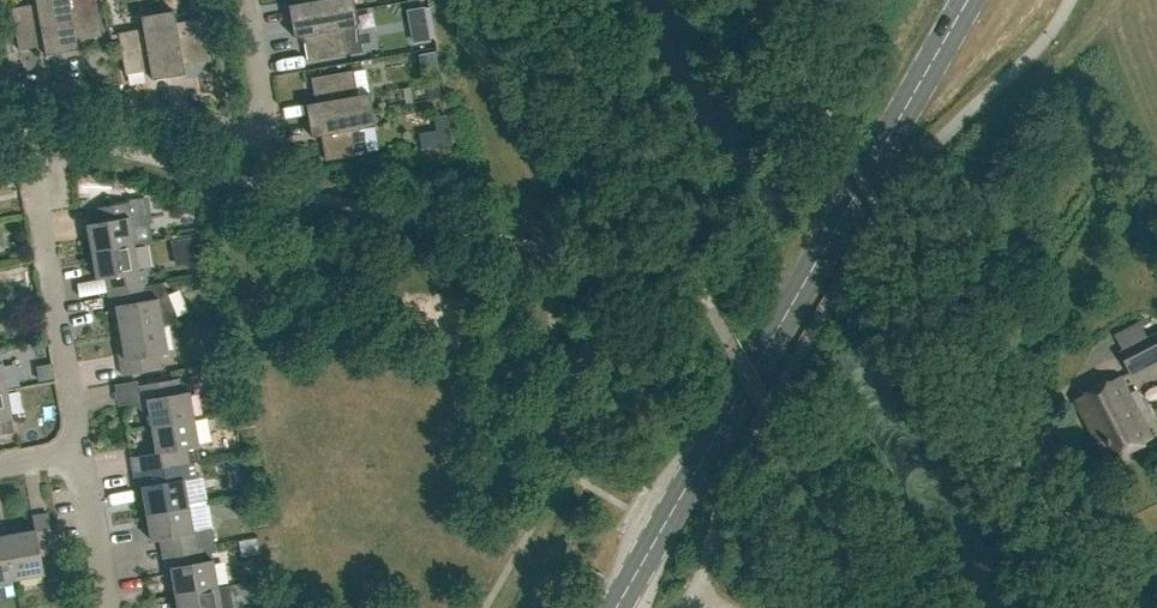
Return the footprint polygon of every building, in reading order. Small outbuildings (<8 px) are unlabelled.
[(45,55),(62,52),(53,0),(36,0),(36,3),(11,8),(19,50),(44,46),(45,55)] [(62,52),(78,49),(77,40),(102,35),(95,0),(53,0),(62,52)] [(289,5),(292,21),(355,10),(353,0),(298,0),(298,3),(289,5)] [(358,27),(355,10),(292,21),(294,38),(304,36),(308,61),(350,54),(362,51),(358,27)] [(208,60),(201,18),(176,22),(174,11),(157,13),(168,77),(185,74),(183,65),(208,60)] [(150,70),(152,80),(168,77),(157,13),(141,16),(143,28),(118,33),(125,75),(150,70)] [(428,31),(411,34),(413,44),(430,41),(428,31)] [(372,109),(369,93),(358,95),(353,70),(311,78),(315,102),(306,104),(309,121),(372,109)] [(309,121),(312,137),(321,135),(326,160),(368,153),(363,128),(375,126),(372,109),(309,121)] [(96,222),(87,224),(92,252),(134,244),(129,218),(135,217),(132,201),(93,208),(96,222)] [(97,279),(105,278),(108,292),(147,285),(144,269),(138,270),(134,244),(92,252),(97,279)] [(111,307),(116,306),(121,333),(163,325),(177,323),(176,317),(164,287),(148,290),(147,285),(108,292),(111,307)] [(159,354),(168,353),(163,325),(121,333),(125,359),(120,360),(123,375),(161,369),(159,354)] [(1132,374),(1156,362),(1156,335),(1121,353),(1132,374)] [(1075,400),(1083,415),(1082,415),(1105,461),(1151,438),(1119,376),(1082,395),(1083,396),(1075,400)] [(142,401),(147,400),(152,426),(194,419),(189,391),(181,392),(179,378),(139,385),(142,401)] [(14,432),(7,390),(0,391),(0,434),(14,432)] [(157,452),(131,457),(134,472),(193,462),(191,448),(199,446),(194,419),(152,426),(157,452)] [(137,488),(142,487),(147,513),(188,506),(184,480),(196,477),(193,462),(134,472),(137,488)] [(199,531),(193,532),(188,506),(147,513),(152,541),(160,539),(163,553),(201,547),(199,531)] [(39,545),(53,543),(48,513),(32,516),(35,530),(7,535),(15,579),(44,574),(39,545)] [(0,536),(0,581),(15,579),(7,535),(0,536)] [(212,559),(204,561),(201,547),(163,553),(165,569),(171,568),(176,594),(217,587),(212,559)] [(59,561),(47,563),(50,579),(62,577),(59,561)] [(217,587),(176,594),(178,607),(233,607),(229,585),(217,587)]
